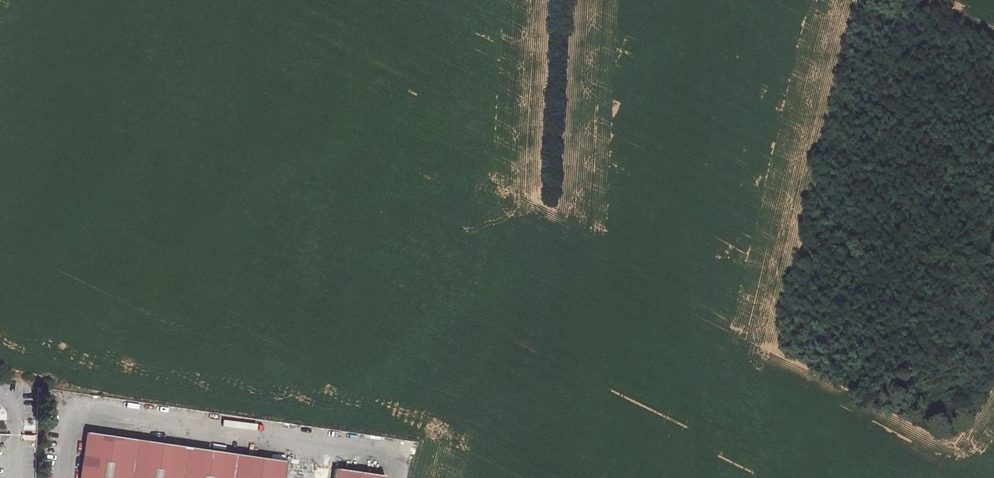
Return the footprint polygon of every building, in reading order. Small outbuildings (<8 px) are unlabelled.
[(84,435),(78,477),(372,477),(84,435)]
